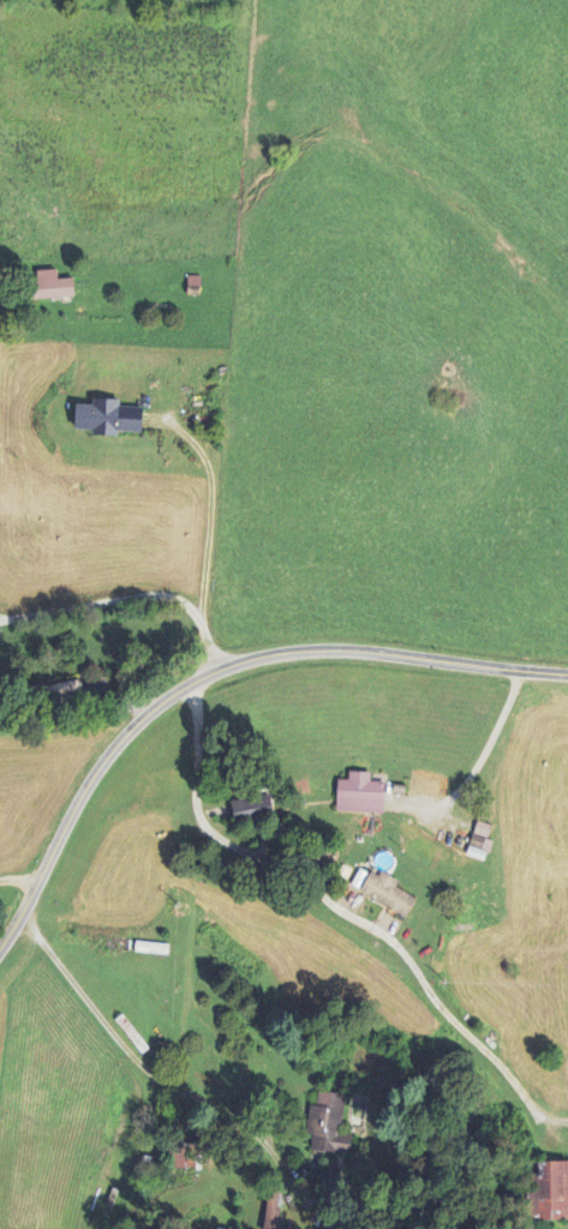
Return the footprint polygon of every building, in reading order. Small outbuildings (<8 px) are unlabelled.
[(74,300),(73,281),(57,282),(57,273),(34,274),(35,302),(74,300)] [(142,437),(143,411),(120,410),(121,404),(93,403),(93,408),(76,408),(76,436),(119,438),(119,436),(142,437)] [(337,781),(336,814),(384,815),(384,784),(370,783),(370,774),(349,773),(349,782),(337,781)] [(234,825),(273,820),(270,795),(232,800),(234,825)] [(492,842),(488,841),(492,827),(477,823),(467,857),(486,863),(492,842)] [(361,892),(406,920),(417,902),(396,889),(399,886),(374,871),(361,892)] [(342,1095),(318,1093),(317,1107),(309,1107),(307,1135),(312,1135),(312,1145),(338,1146),(342,1095)] [(199,1171),(199,1146),(168,1147),(168,1171),(199,1171)] [(539,1164),(539,1179),(529,1179),(528,1221),(567,1222),(567,1164),(539,1164)]
